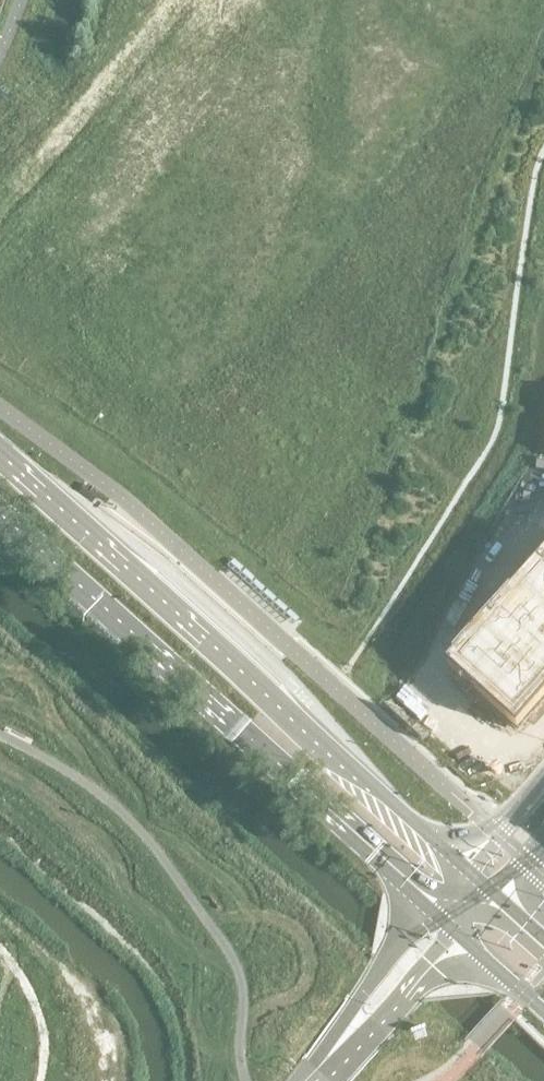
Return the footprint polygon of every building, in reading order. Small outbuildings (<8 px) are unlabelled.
[(461,670),(516,719),(543,688),(543,575),(461,670)]
